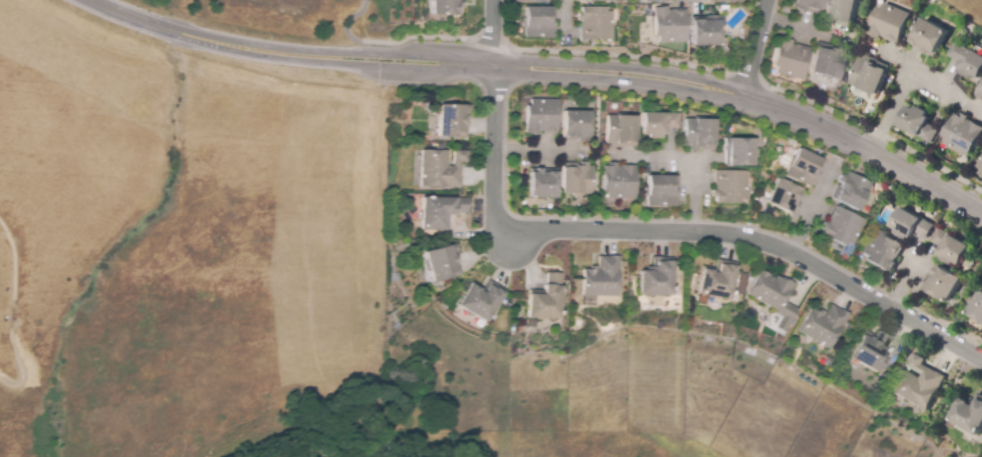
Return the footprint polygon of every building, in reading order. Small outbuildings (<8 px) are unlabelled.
[(432,15),(432,0),(472,0),(472,1),(462,1),(462,8),(459,8),(459,16),(432,15)] [(793,7),(795,0),(822,0),(819,13),(793,7)] [(824,17),(828,0),(858,0),(851,27),(839,23),(839,21),(835,20),(834,24),(828,22),(829,19),(824,17)] [(898,44),(885,39),(885,38),(881,36),(879,39),(872,36),(873,35),(868,33),(878,8),(882,9),(885,3),(911,14),(898,44)] [(554,38),(523,38),(523,28),(521,28),(521,18),(524,18),(524,7),(554,7),(554,38)] [(612,40),(579,40),(579,25),(580,25),(580,20),(577,20),(577,13),(581,13),(581,7),(607,7),(607,12),(613,12),(612,40)] [(686,43),(658,43),(658,36),(653,36),(653,8),(667,8),(667,10),(686,9),(686,43)] [(717,47),(692,47),(692,20),(720,20),(720,43),(717,43),(717,47)] [(935,56),(912,44),(925,20),(948,32),(935,56)] [(801,79),(776,73),(777,66),(773,65),(778,42),(808,50),(801,79)] [(959,43),(981,57),(981,73),(979,78),(974,75),(971,79),(960,72),(962,69),(958,67),(962,61),(951,55),(959,43)] [(840,79),(829,77),(829,79),(821,77),(821,75),(811,72),(817,44),(831,47),(830,49),(834,50),(835,48),(846,51),(840,79)] [(878,94),(868,90),(867,92),(860,89),(861,87),(851,83),(861,58),(875,64),(876,62),(889,67),(878,94)] [(538,135),(525,134),(526,106),(530,106),(530,99),(558,100),(557,133),(538,132),(538,135)] [(466,137),(438,137),(438,105),(469,105),(469,118),(467,118),(467,127),(466,127),(466,137)] [(932,143),(900,125),(910,106),(917,110),(918,107),(930,113),(928,116),(932,118),(928,124),(940,130),(932,143)] [(590,141),(562,140),(563,111),(590,111),(590,141)] [(660,139),(648,139),(648,135),(641,135),(641,113),(678,114),(678,129),(665,129),(665,135),(660,135),(660,139)] [(972,121),(981,127),(981,136),(969,158),(944,144),(947,138),(944,136),(956,114),(961,116),(963,113),(969,117),(968,120),(972,122),(972,121)] [(635,148),(609,148),(609,144),(605,144),(605,116),(635,116),(635,148)] [(695,151),(688,151),(689,147),(683,147),(684,119),(715,120),(714,151),(699,150),(699,147),(696,147),(695,151)] [(754,166),(724,166),(724,139),(754,139),(754,166)] [(809,188),(784,176),(788,167),(787,166),(791,157),(793,159),(798,148),(825,161),(819,173),(821,174),(815,186),(811,184),(809,188)] [(460,188),(420,187),(421,150),(448,151),(447,166),(452,167),(453,151),(467,151),(467,163),(461,162),(460,188)] [(582,197),(572,197),(572,194),(562,193),(562,162),(588,163),(588,166),(593,166),(592,195),(582,194),(582,197)] [(634,200),(606,199),(606,192),(602,192),(602,166),(608,166),(608,163),(616,163),(616,166),(635,166),(634,200)] [(556,199),(529,198),(530,172),(534,173),(534,169),(541,169),(541,172),(557,172),(556,199)] [(741,204),(715,203),(715,198),(712,198),(712,190),(715,190),(715,185),(714,185),(714,171),(747,171),(747,200),(741,200),(741,204)] [(858,212),(835,201),(839,191),(840,188),(839,188),(841,184),(837,182),(841,175),(844,176),(846,172),(872,184),(868,193),(870,194),(866,203),(863,202),(858,212)] [(676,207),(646,207),(646,196),(644,196),(644,187),(647,187),(647,176),(678,176),(678,198),(676,198),(676,207)] [(792,214),(766,204),(776,179),(801,188),(796,204),(798,204),(795,212),(793,212),(792,214)] [(449,231),(421,231),(422,220),(420,220),(420,212),(422,212),(422,198),(468,198),(468,214),(449,214),(449,231)] [(845,247),(820,235),(823,229),(822,229),(825,222),(827,224),(829,220),(828,220),(835,206),(865,221),(853,246),(847,243),(845,247)] [(907,239),(895,233),(897,230),(891,227),(902,207),(934,225),(926,239),(915,232),(912,238),(909,236),(907,239)] [(960,265),(954,262),(952,265),(940,259),(942,256),(939,254),(942,247),(931,241),(938,228),(971,246),(960,265)] [(890,275),(865,261),(867,257),(862,254),(876,229),(905,246),(897,259),(896,258),(894,262),(897,264),(893,271),(892,270),(890,275)] [(434,283),(426,252),(456,244),(459,256),(456,257),(462,275),(434,283)] [(618,297),(582,296),(583,269),(590,270),(590,266),(598,267),(598,256),(619,257),(618,297)] [(672,296),(639,295),(640,271),(646,271),(646,267),(652,267),(652,258),(673,258),(672,296)] [(730,300),(698,294),(703,267),(714,269),(716,259),(737,263),(730,300)] [(949,302),(923,288),(929,276),(931,277),(938,264),(962,278),(949,302)] [(785,333),(777,328),(783,319),(776,314),(777,312),(747,294),(761,270),(769,275),(768,277),(773,279),(775,276),(780,279),(781,277),(795,285),(785,302),(799,310),(785,333)] [(545,321),(537,321),(537,318),(528,318),(529,290),(546,291),(547,273),(562,274),(560,319),(545,319),(545,321)] [(488,323),(459,307),(473,282),(484,289),(488,280),(506,291),(488,323)] [(969,313),(981,290),(981,321),(969,313)] [(829,350),(797,331),(811,309),(817,313),(819,310),(825,313),(831,304),(849,315),(829,350)] [(877,374),(849,358),(864,331),(874,336),(877,331),(886,336),(887,335),(892,338),(882,355),(886,357),(877,374)] [(925,412),(894,394),(907,371),(920,379),(923,374),(910,366),(916,354),(926,359),(923,365),(937,373),(938,372),(945,377),(925,412)] [(979,394),(981,396),(981,429),(978,436),(950,419),(964,396),(974,402),(979,394)]
